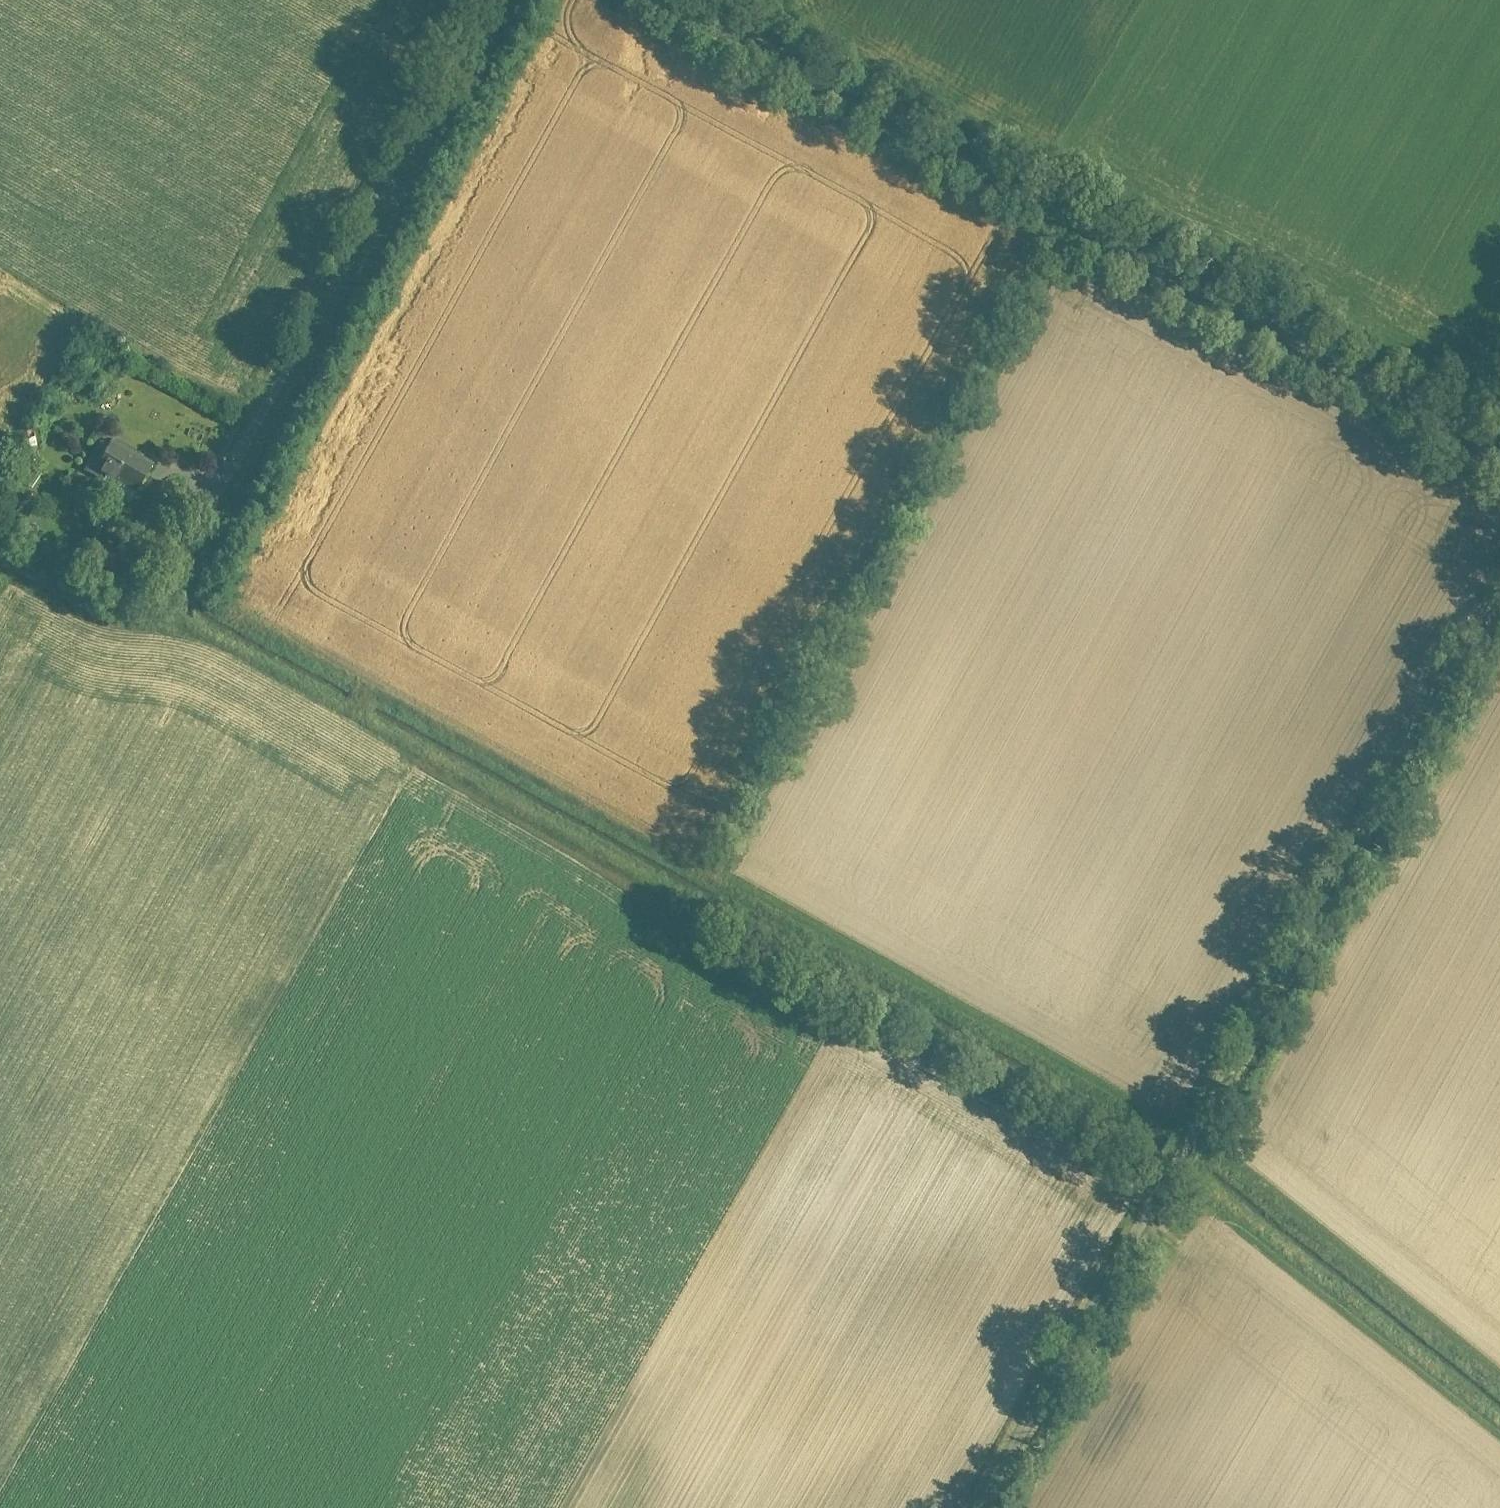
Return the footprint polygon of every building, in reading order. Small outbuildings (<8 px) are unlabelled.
[(95,475),(104,481),(96,494),(125,511),(150,469),(112,446),(95,475)]
